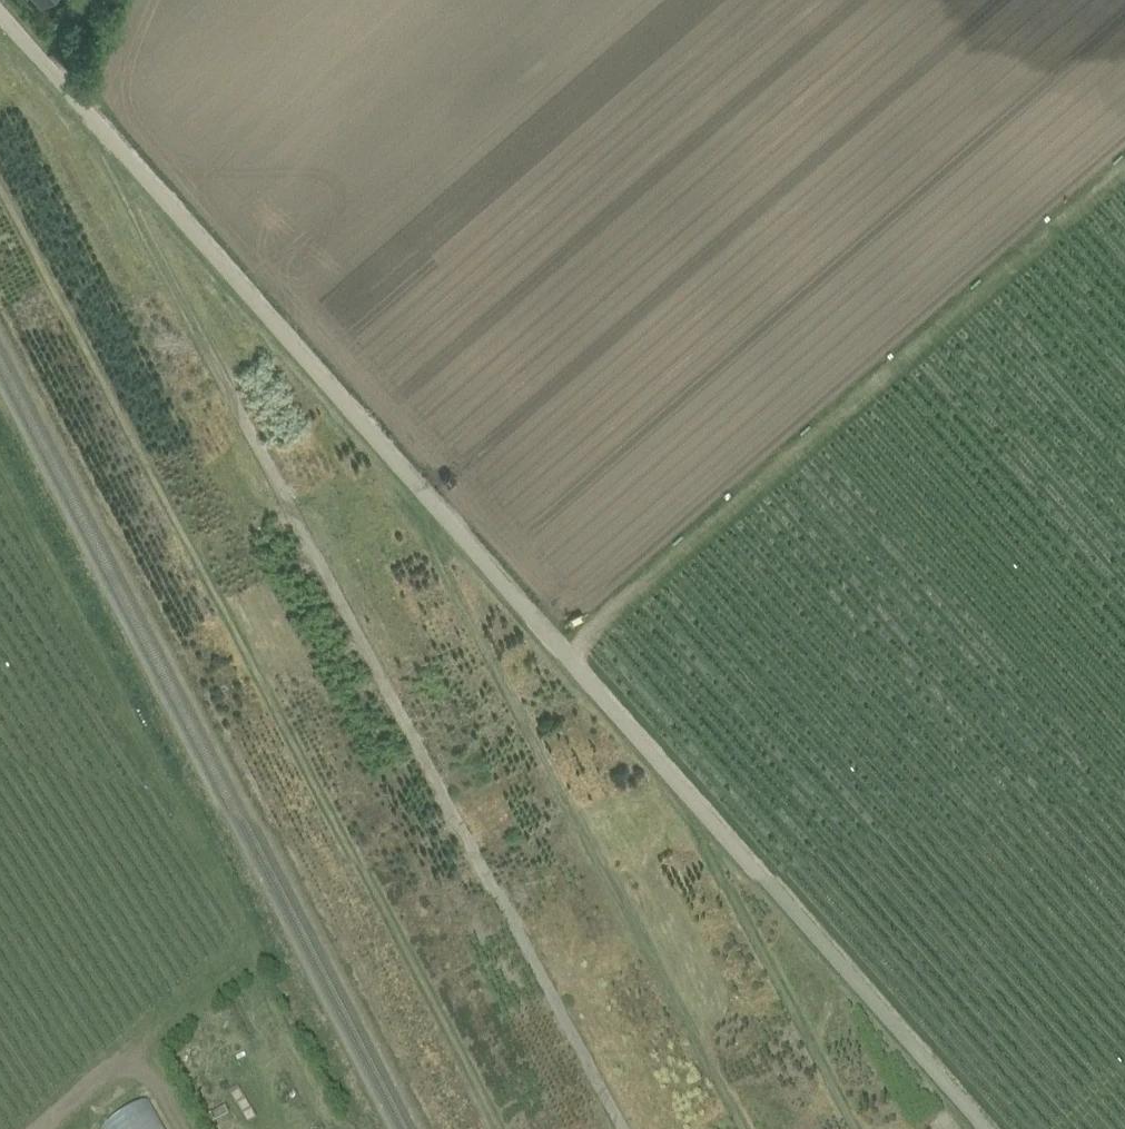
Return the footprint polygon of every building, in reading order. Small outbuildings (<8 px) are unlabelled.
[(101,1128),(160,1128),(146,1104),(101,1128)]
